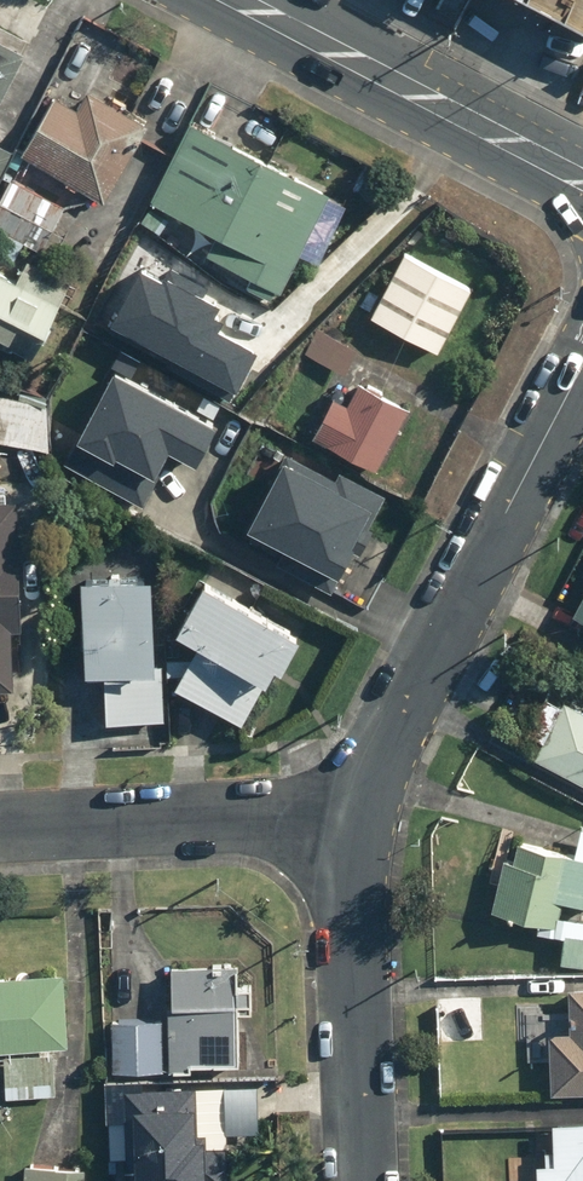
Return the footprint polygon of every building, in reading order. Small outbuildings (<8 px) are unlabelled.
[(582,18),(582,0),(549,0),(582,18)] [(30,49),(0,35),(0,109),(30,49)] [(60,85),(22,151),(106,200),(153,119),(91,83),(83,98),(60,85)] [(331,190),(193,120),(142,220),(164,231),(175,211),(214,231),(204,250),(251,274),(246,285),(274,300),(331,190)] [(14,153),(0,146),(0,182),(14,153)] [(12,176),(0,200),(0,230),(42,251),(66,203),(12,176)] [(472,288),(405,253),(382,297),(370,290),(360,310),(439,351),(472,288)] [(34,359),(75,284),(26,258),(13,280),(0,272),(0,341),(34,359)] [(143,273),(112,330),(236,396),(257,357),(213,333),(223,316),(143,273)] [(361,349),(319,327),(306,352),(348,373),(361,349)] [(224,420),(118,367),(68,466),(143,503),(172,444),(204,460),(224,420)] [(333,398),(314,436),(379,469),(412,405),(360,379),(347,405),(333,398)] [(50,445),(54,397),(0,393),(0,441),(50,445)] [(289,449),(250,523),(287,542),(278,559),(333,587),(385,489),(344,467),(340,475),(289,449)] [(16,687),(14,628),(25,627),(21,510),(41,509),(40,483),(0,484),(0,688),(16,687)] [(160,576),(85,579),(89,681),(109,680),(110,723),(165,721),(160,576)] [(190,656),(169,658),(171,675),(180,674),(174,686),(245,726),(278,667),(283,670),(304,633),(207,580),(177,634),(197,645),(190,656)] [(572,610),(582,616),(582,590),(572,610)] [(550,692),(527,732),(545,742),(535,758),(582,786),(582,711),(550,692)] [(503,857),(492,908),(541,919),(538,932),(567,939),(563,958),(582,963),(582,919),(566,915),(569,900),(582,903),(582,827),(580,826),(574,854),(520,842),(516,860),(503,857)] [(166,1015),(165,1071),(192,1071),(192,1061),(239,1062),(239,1012),(255,1012),(256,984),(239,984),(240,967),(167,966),(166,1015)] [(0,975),(0,1062),(6,1062),(7,1099),(58,1098),(57,1048),(67,1048),(66,973),(0,975)] [(552,1032),(552,1092),(582,1092),(582,982),(570,982),(570,1032),(552,1032)] [(166,1015),(109,1014),(108,1070),(140,1071),(165,1071),(166,1015)] [(108,1074),(107,1155),(129,1155),(129,1180),(226,1180),(228,1086),(140,1085),(140,1074),(108,1074)] [(538,1137),(540,1180),(582,1180),(582,1120),(554,1121),(554,1137),(538,1137)] [(25,1161),(25,1180),(83,1180),(83,1161),(25,1161)]
